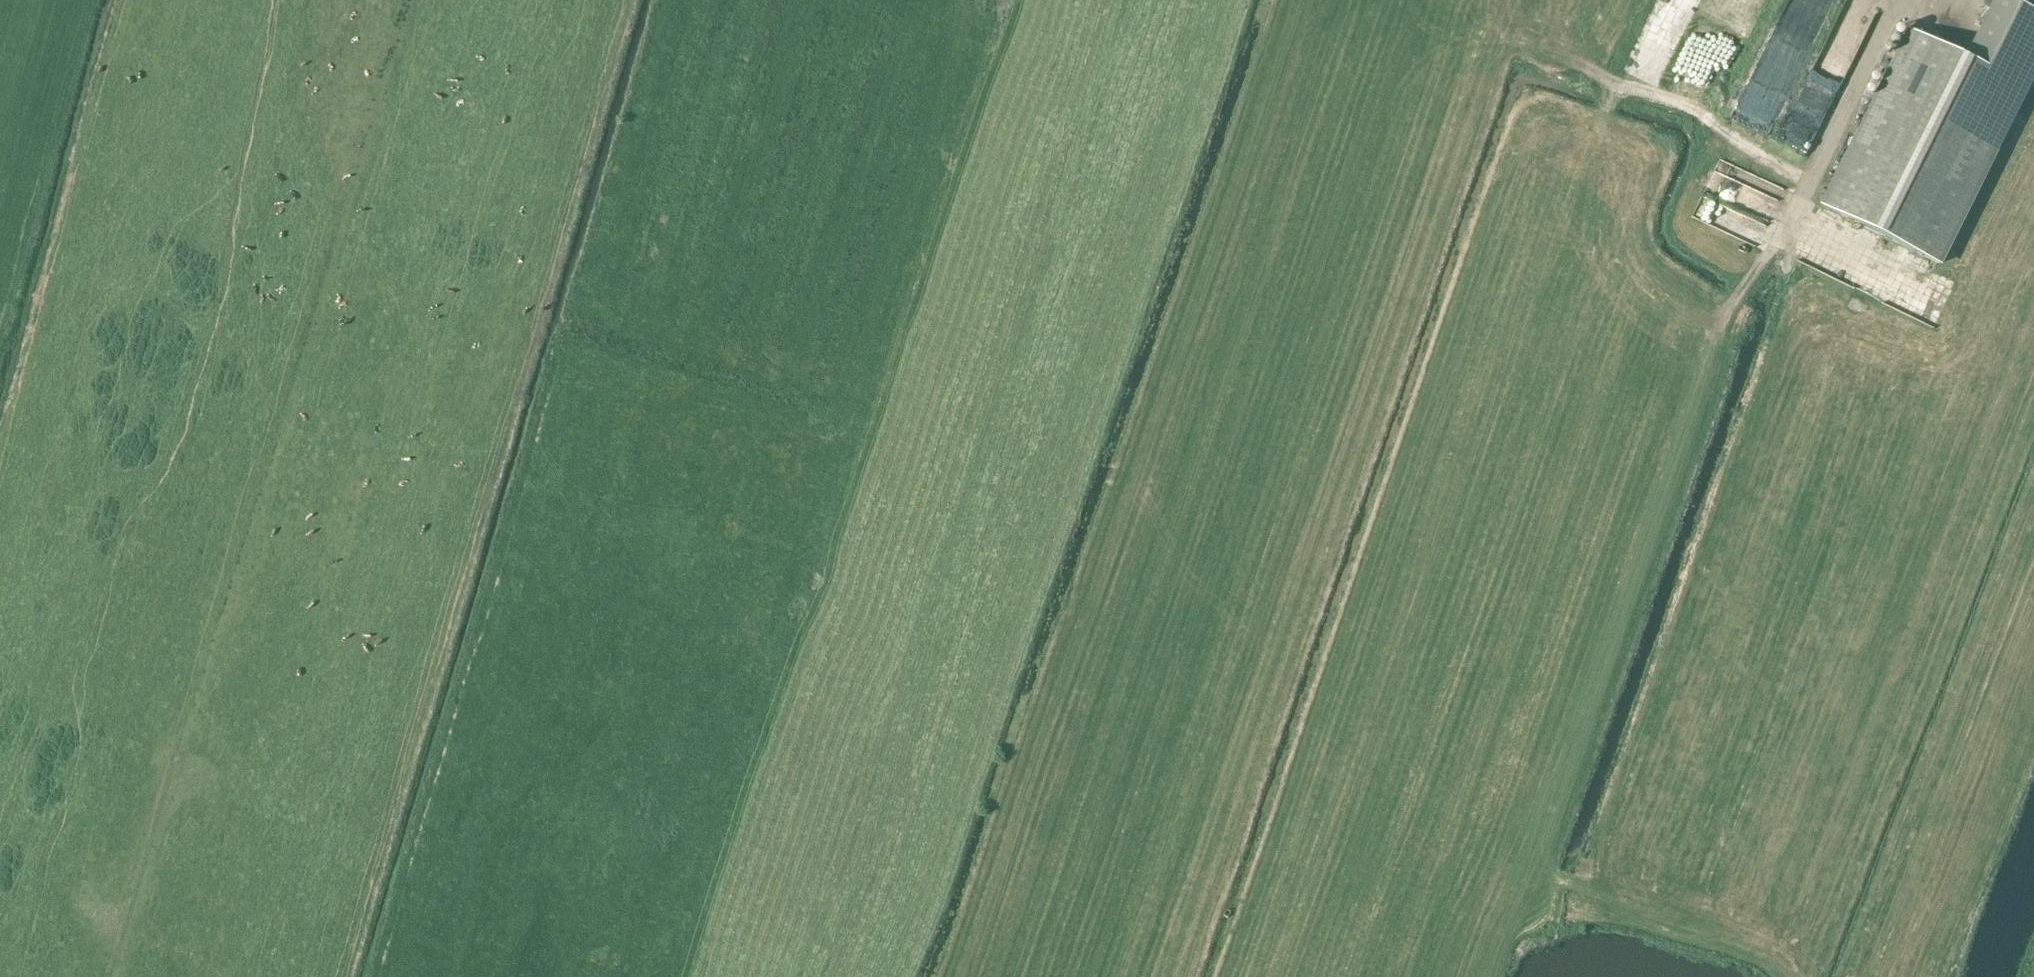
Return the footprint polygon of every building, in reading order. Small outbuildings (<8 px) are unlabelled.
[(1662,2),(1676,9),(1671,20),(1685,26),(1698,0),(1663,0),(1662,2)] [(1748,41),(1747,41),(1767,0),(1728,0),(1707,44),(1739,59),(1748,41)] [(2012,0),(1996,0),(1978,37),(1966,59),(1910,32),(1823,206),(1939,264),(2033,75),(2033,11),(2012,0)] [(1781,124),(1778,132),(1803,142),(1806,134),(1781,124)]
